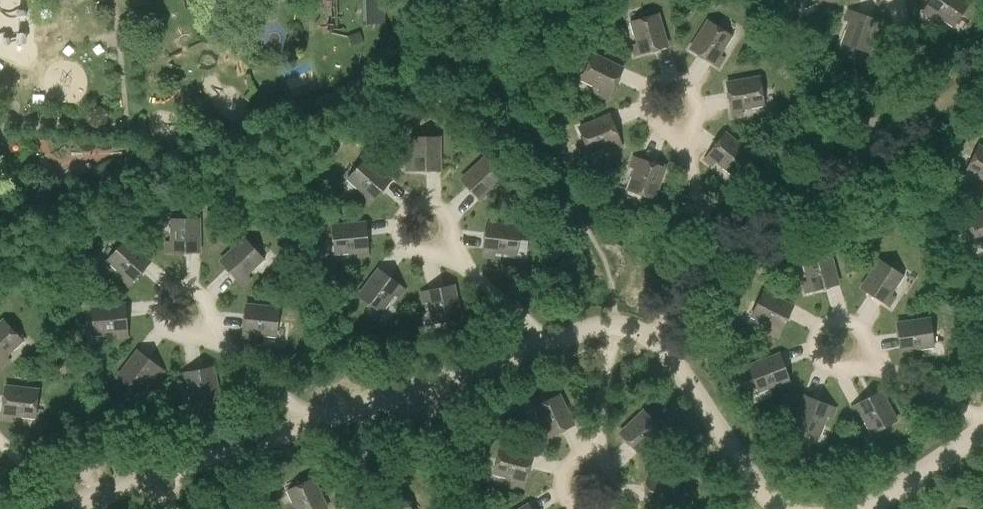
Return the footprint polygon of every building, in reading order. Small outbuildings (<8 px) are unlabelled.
[(968,2),(966,0),(930,0),(923,10),(931,16),(934,12),(953,25),(968,2)] [(868,51),(879,20),(848,10),(845,19),(850,21),(842,42),(868,51)] [(635,54),(666,45),(657,13),(631,21),(637,43),(632,44),(635,54)] [(718,54),(730,35),(707,20),(690,48),(717,65),(723,57),(718,54)] [(608,97),(622,68),(593,53),(581,78),(601,88),(599,92),(608,97)] [(741,107),(763,103),(758,76),(726,82),(732,114),(742,112),(741,107)] [(612,148),(621,145),(609,115),(578,127),(588,152),(610,144),(612,148)] [(733,174),(750,153),(725,132),(704,158),(712,164),(715,160),(733,174)] [(406,170),(438,169),(438,137),(411,137),(411,160),(406,160),(406,170)] [(978,145),(966,169),(982,178),(982,147),(978,145)] [(478,199),(502,176),(484,156),(460,179),(478,199)] [(653,198),(664,167),(633,156),(630,166),(635,167),(628,189),(653,198)] [(368,203),(389,179),(365,157),(347,178),(364,193),(360,197),(368,203)] [(963,219),(972,244),(982,240),(982,211),(963,219)] [(165,251),(198,251),(197,218),(170,219),(170,241),(165,241),(165,251)] [(357,255),(367,254),(364,222),(331,225),(334,252),(357,250),(357,255)] [(515,253),(518,226),(486,222),(482,255),(492,256),(493,250),(515,253)] [(245,273),(262,258),(243,238),(219,260),(241,284),(248,277),(245,273)] [(127,285),(149,261),(125,239),(106,259),(123,274),(120,278),(127,285)] [(806,292),(837,283),(829,252),(802,259),(808,281),(803,282),(806,292)] [(889,294),(902,275),(879,260),(861,287),(888,305),(893,297),(889,294)] [(397,296),(403,288),(377,268),(357,295),(379,311),(393,293),(397,296)] [(432,322),(459,317),(452,285),(420,291),(422,301),(428,300),(432,322)] [(777,334),(792,305),(763,290),(750,315),(771,325),(768,330),(777,334)] [(116,337),(126,336),(123,303),(91,307),(93,334),(116,331),(116,337)] [(275,334),(277,307),(245,304),(241,336),(251,337),(252,332),(275,334)] [(910,348),(933,345),(929,318),(896,323),(901,355),(911,354),(910,348)] [(21,340),(2,320),(0,322),(0,365),(0,366),(8,359),(4,355),(21,340)] [(156,378),(162,370),(136,350),(116,376),(138,393),(152,375),(156,378)] [(780,387),(790,384),(778,354),(748,365),(757,391),(779,383),(780,387)] [(191,404),(218,398),(211,366),(179,373),(182,383),(187,382),(191,404)] [(34,416),(37,389),(4,386),(1,418),(11,419),(11,414),(34,416)] [(871,433),(895,420),(880,391),(851,406),(856,415),(861,412),(871,433)] [(543,438),(572,424),(558,394),(534,406),(543,427),(539,429),(543,438)] [(830,417),(834,407),(804,396),(792,426),(817,436),(826,415),(830,417)] [(645,445),(662,430),(643,410),(619,433),(642,456),(649,449),(645,445)] [(522,486),(531,454),(500,445),(492,472),(514,478),(513,483),(522,486)] [(679,479),(647,476),(644,508),(653,508),(654,504),(677,506),(679,479)] [(325,507),(312,478),(287,489),(296,508),(322,508),(325,507)] [(395,492),(378,508),(411,508),(395,492)]
